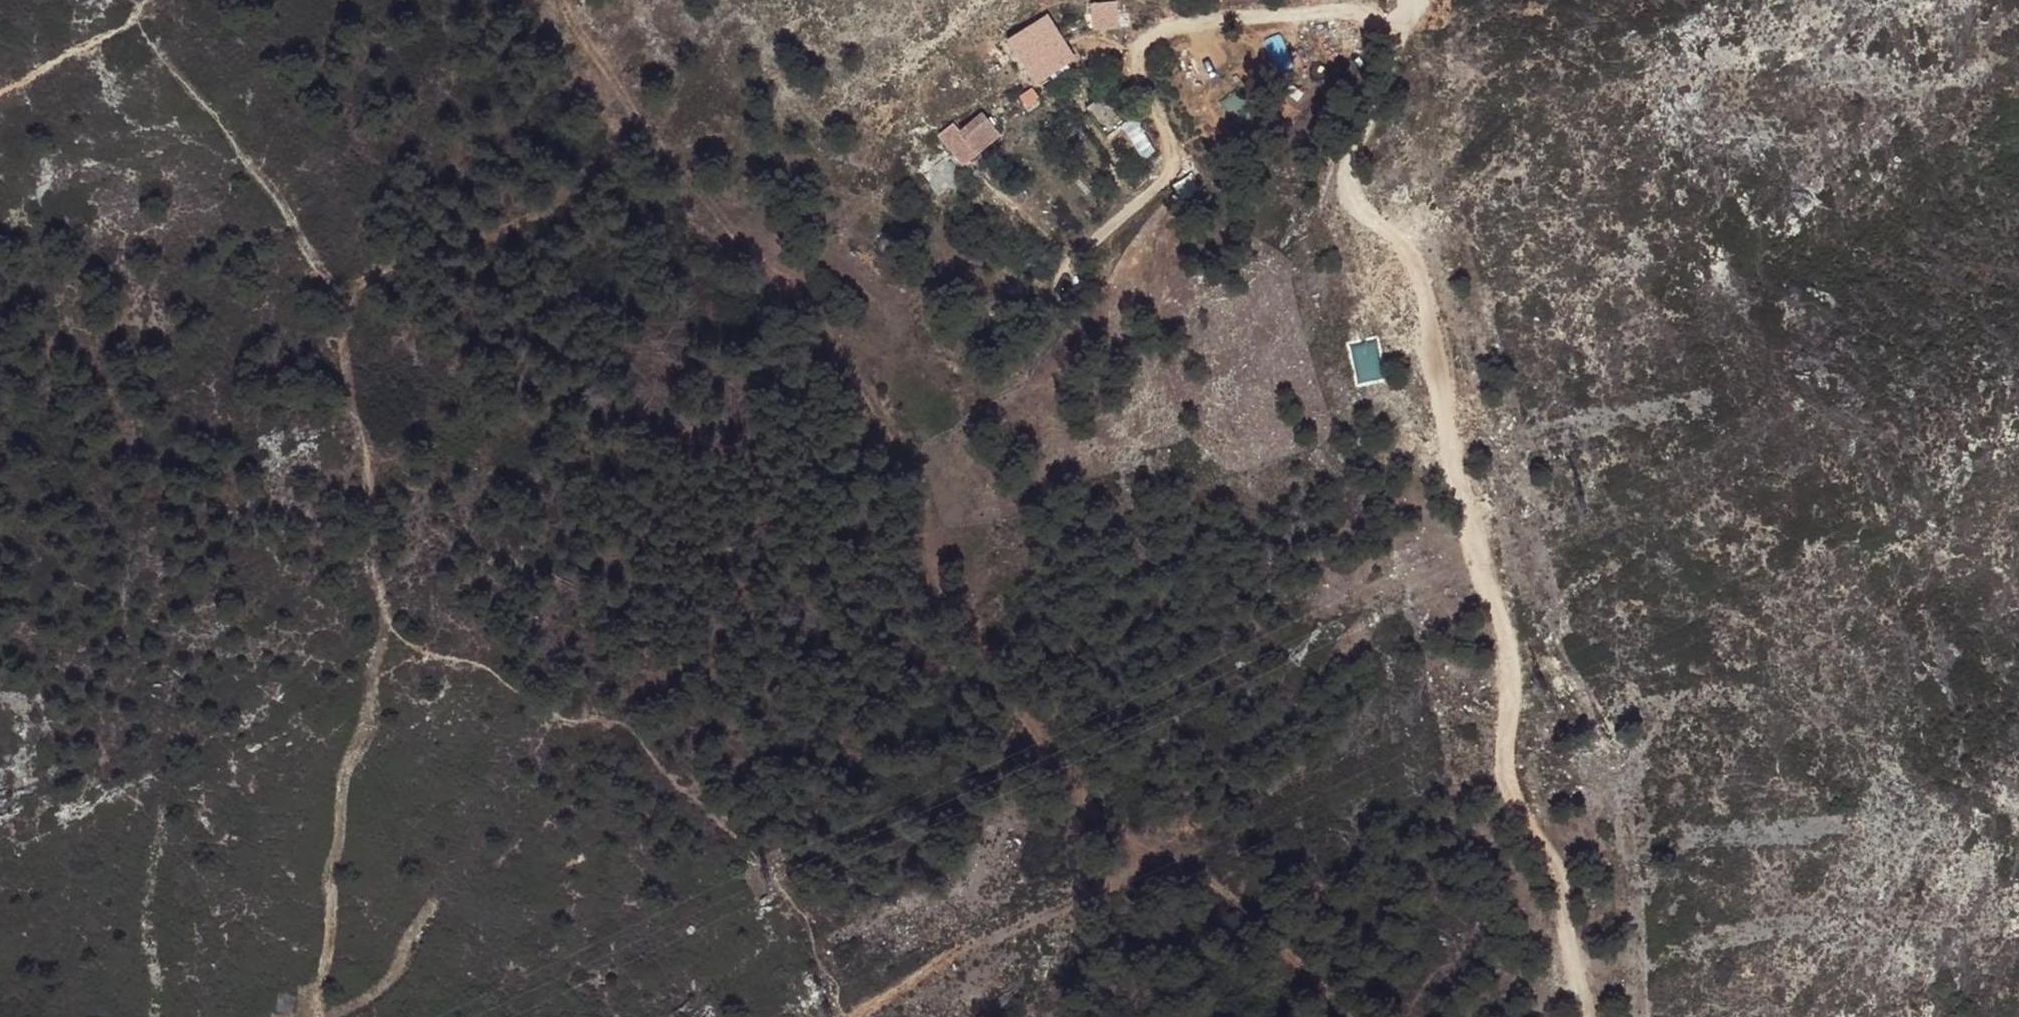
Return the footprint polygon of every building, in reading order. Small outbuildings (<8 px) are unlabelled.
[(1124,0),(1098,2),(1100,29),(1126,27),(1124,0)] [(1023,29),(1030,39),(1046,26),(1041,18),(1023,29)] [(1046,26),(1030,39),(1016,48),(1026,64),(1059,42),(1046,26)] [(961,122),(945,134),(972,167),(1013,135),(993,110),(967,130),(961,122)]
